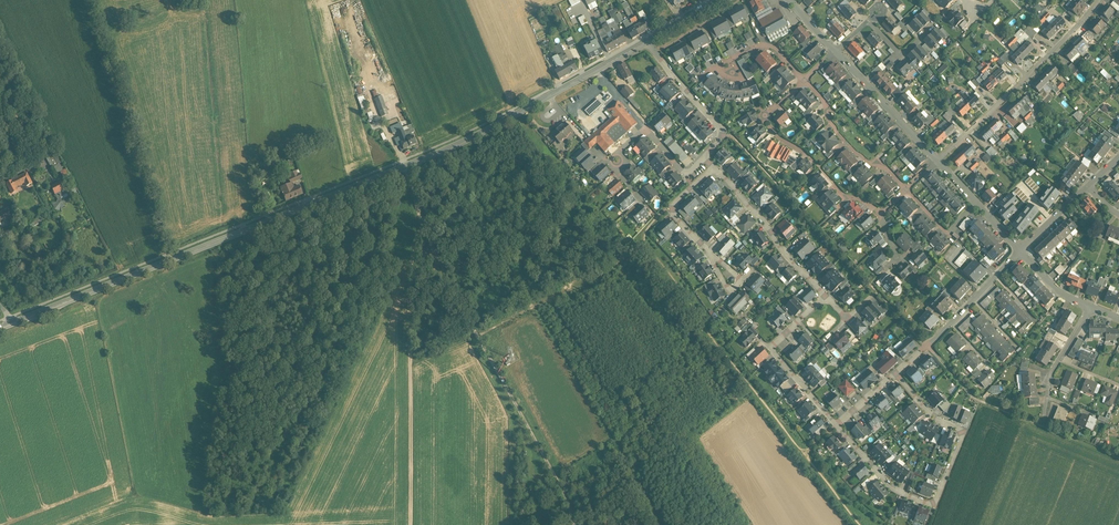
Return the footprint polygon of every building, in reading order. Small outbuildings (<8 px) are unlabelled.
[(750,4),(755,15),(765,10),(761,2),(759,0),(757,0),(750,4)] [(848,5),(849,4),(846,0),(838,7),(841,11),(848,5)] [(888,2),(896,11),(897,10),(899,13),(904,9),(901,6),(903,4),(898,0),(890,0),(888,2)] [(945,9),(953,1),(952,0),(936,0),(945,9)] [(1078,0),(1075,0),(1072,3),(1081,11),(1086,6),(1084,5),(1079,0),(1078,0)] [(1113,2),(1110,5),(1118,12),(1118,10),(1118,6),(1117,4),(1113,2)] [(1081,11),(1072,3),(1068,8),(1070,11),(1075,15),(1077,16),(1081,11)] [(856,14),(848,5),(841,11),(850,20),(856,14)] [(745,6),(742,7),(741,6),(737,8),(737,9),(735,10),(741,21),(748,18),(747,16),(750,15),(745,6)] [(1113,12),(1106,6),(1100,13),(1103,15),(1107,19),(1109,17),(1109,18),(1112,14),(1111,14),(1113,12)] [(779,9),(758,20),(767,37),(772,34),(787,25),(779,9)] [(946,18),(953,12),(950,9),(943,16),(946,19),(947,19),(946,18)] [(616,15),(613,10),(608,12),(612,19),(615,25),(617,25),(620,23),(616,15)] [(741,21),(735,10),(733,11),(732,11),(728,13),(731,17),(728,19),(733,27),(736,26),(735,25),(741,21)] [(643,11),(638,14),(641,19),(643,18),(645,20),(646,21),(648,20),(643,11)] [(953,12),(946,18),(947,19),(949,21),(948,22),(952,26),(953,25),(956,27),(963,20),(960,17),(961,17),(957,13),(956,14),(954,11),(953,12)] [(624,22),(620,13),(616,15),(620,23),(621,24),(624,22)] [(1052,18),(1047,13),(1043,17),(1046,20),(1048,23),(1052,18)] [(922,14),(916,20),(924,27),(930,22),(922,14)] [(580,25),(587,22),(584,15),(578,17),(580,25)] [(1107,19),(1103,15),(1100,18),(1107,24),(1110,21),(1107,19)] [(634,28),(636,26),(636,25),(635,22),(637,21),(634,16),(632,17),(629,18),(630,20),(634,27),(634,28)] [(1059,17),(1051,26),(1057,32),(1066,24),(1059,17)] [(724,18),(722,18),(721,19),(720,20),(717,22),(724,33),(730,30),(730,29),(733,27),(728,19),(725,20),(724,18)] [(889,18),(883,25),(891,33),(892,33),(898,27),(889,18)] [(615,25),(612,19),(606,22),(610,30),(613,37),(621,32),(617,25),(615,25)] [(909,24),(904,19),(900,22),(906,27),(909,24)] [(1105,26),(1097,19),(1089,28),(1090,29),(1097,35),(1105,26)] [(630,20),(624,24),(628,31),(634,27),(630,20)] [(646,21),(640,24),(645,32),(653,28),(648,20),(646,21)] [(837,24),(834,20),(827,27),(830,30),(838,39),(845,32),(837,23),(837,24)] [(924,27),(916,20),(910,25),(917,33),(924,27)] [(606,22),(602,24),(607,35),(611,32),(610,31),(610,30),(606,22)] [(717,22),(714,24),(713,23),(711,24),(711,25),(713,29),(710,31),(715,40),(718,38),(717,37),(724,33),(717,22)] [(906,27),(900,22),(897,25),(899,26),(901,29),(905,33),(906,32),(908,30),(906,27)] [(645,32),(640,24),(636,26),(634,28),(639,36),(645,32)] [(787,25),(772,34),(774,37),(789,29),(787,25)] [(899,26),(898,27),(892,33),(894,36),(901,29),(899,26)] [(1051,26),(1046,30),(1045,29),(1041,32),(1049,40),(1057,32),(1051,26)] [(628,31),(633,39),(639,36),(634,28),(634,27),(628,31)] [(801,27),(794,34),(802,43),(803,43),(808,38),(810,36),(801,27)] [(1037,34),(1032,28),(1029,31),(1034,37),(1037,34)] [(1029,31),(1026,29),(1022,33),(1025,36),(1026,35),(1031,40),(1034,37),(1029,31)] [(1097,35),(1090,29),(1088,33),(1094,38),(1097,35)] [(611,32),(607,35),(600,37),(603,42),(613,37),(610,30),(610,31),(611,32)] [(944,38),(937,30),(931,35),(938,43),(944,38)] [(621,32),(613,37),(618,47),(627,42),(621,32)] [(704,36),(702,32),(698,34),(695,36),(701,47),(708,43),(708,45),(712,43),(707,34),(704,36)] [(882,42),(874,33),(867,39),(875,48),(882,42)] [(1094,38),(1088,33),(1085,35),(1091,41),(1094,38)] [(938,43),(931,35),(925,41),(932,49),(938,43)] [(1091,41),(1085,35),(1083,38),(1089,44),(1091,41)] [(695,36),(693,37),(693,36),(689,39),(691,43),(688,44),(693,53),(696,51),(695,50),(701,47),(695,36)] [(571,37),(566,39),(569,46),(574,43),(571,37)] [(603,42),(602,43),(608,53),(618,47),(613,37),(603,42)] [(583,46),(590,59),(603,53),(596,40),(595,41),(594,38),(585,42),(586,45),(583,46)] [(808,38),(803,43),(802,43),(801,44),(804,48),(809,43),(811,41),(808,38)] [(1080,38),(1072,46),(1078,52),(1078,53),(1081,55),(1082,54),(1079,51),(1086,44),(1080,38)] [(1021,46),(1016,42),(1014,45),(1020,51),(1028,42),(1026,41),(1021,46)] [(1028,42),(1020,51),(1026,57),(1034,49),(1028,42)] [(688,44),(685,46),(684,43),(682,43),(681,44),(680,45),(677,47),(683,58),(693,53),(688,44)] [(804,48),(801,50),(804,53),(804,52),(811,46),(809,43),(804,48)] [(855,43),(848,49),(856,58),(857,58),(859,61),(865,55),(855,43)] [(811,46),(804,52),(804,53),(811,60),(811,59),(812,61),(814,59),(818,55),(817,54),(820,51),(814,44),(811,46)] [(567,58),(560,45),(554,48),(556,52),(558,56),(569,75),(578,70),(573,61),(566,65),(565,64),(564,60),(567,58)] [(1020,51),(1014,45),(1010,48),(1016,54),(1020,51)] [(1072,46),(1064,54),(1070,61),(1078,53),(1078,52),(1072,46)] [(677,47),(674,48),(673,48),(671,49),(671,50),(673,54),(670,56),(675,65),(678,63),(677,62),(683,58),(677,47)] [(928,56),(919,47),(914,52),(922,61),(928,56)] [(759,50),(752,57),(756,61),(763,54),(759,50)] [(1016,54),(1011,59),(1018,65),(1026,57),(1020,51),(1016,54)] [(763,54),(756,61),(761,67),(771,58),(765,52),(763,54)] [(922,61),(914,52),(909,57),(917,65),(922,61)] [(1006,53),(1000,59),(1005,64),(1011,57),(1006,53)] [(1078,53),(1070,61),(1072,63),(1081,55),(1078,53)] [(569,75),(558,56),(553,59),(557,67),(558,67),(559,68),(559,67),(562,68),(555,72),(560,80),(569,75)] [(771,58),(761,67),(767,73),(771,69),(777,64),(771,58)] [(892,61),(886,67),(888,70),(895,64),(892,61)] [(915,68),(908,61),(905,64),(911,71),(915,68)] [(905,64),(903,62),(896,68),(904,77),(911,71),(905,64)] [(625,63),(617,67),(622,75),(629,71),(625,63)] [(945,63),(937,71),(941,74),(948,66),(945,63)] [(828,64),(821,70),(824,74),(826,73),(825,73),(831,67),(828,64)] [(831,67),(825,73),(826,73),(831,79),(829,80),(829,81),(841,70),(835,64),(831,67)] [(1078,70),(1071,64),(1067,69),(1073,75),(1078,70)] [(1060,74),(1052,66),(1044,74),(1052,82),(1060,74)] [(657,67),(650,73),(658,83),(665,78),(657,67)] [(778,72),(771,78),(772,78),(777,84),(788,74),(787,72),(785,71),(786,70),(783,67),(778,72)] [(882,71),(878,67),(871,73),(876,77),(881,73),(882,71)] [(771,69),(767,73),(764,75),(767,78),(768,77),(773,72),(771,69)] [(1000,69),(992,77),(998,84),(1006,76),(1000,69)] [(1104,69),(1100,72),(1107,80),(1111,77),(1104,69)] [(773,72),(768,77),(770,79),(772,78),(771,78),(778,72),(775,70),(773,72)] [(841,70),(829,81),(831,79),(835,83),(836,84),(842,79),(846,75),(841,70)] [(629,71),(622,75),(625,81),(627,80),(633,77),(629,71)] [(881,73),(876,77),(874,79),(881,87),(888,81),(881,73)] [(788,74),(777,84),(783,90),(788,86),(794,80),(791,77),(790,75),(788,74)] [(1052,82),(1044,74),(1032,86),(1039,92),(1046,85),(1056,94),(1060,90),(1056,86),(1052,82)] [(709,81),(705,85),(711,91),(719,80),(717,78),(717,77),(715,76),(714,76),(709,81)] [(633,77),(627,80),(632,88),(637,84),(633,77)] [(982,83),(976,77),(974,80),(980,86),(982,83)] [(992,77),(983,85),(989,92),(998,84),(992,77)] [(706,79),(699,85),(702,88),(705,85),(709,81),(706,79)] [(842,79),(836,84),(835,83),(833,85),(837,89),(844,82),(842,79)] [(719,80),(711,91),(718,95),(723,84),(724,84),(724,83),(719,80)] [(980,86),(974,80),(971,82),(977,88),(980,86)] [(759,93),(752,82),(751,81),(750,82),(749,83),(747,84),(751,97),(759,93)] [(896,89),(888,81),(881,87),(889,96),(891,94),(896,90),(896,89)] [(844,82),(837,89),(839,92),(842,89),(847,85),(844,82)] [(847,85),(842,89),(844,92),(845,93),(847,95),(857,87),(855,85),(854,86),(850,82),(847,85)] [(1064,86),(1060,82),(1056,86),(1060,90),(1064,86)] [(662,90),(660,93),(670,103),(674,98),(679,93),(669,83),(662,90)] [(723,84),(718,95),(718,96),(726,99),(729,86),(724,84),(723,84)] [(747,84),(741,86),(741,87),(743,99),(751,97),(747,84)] [(634,93),(628,86),(621,92),(627,99),(634,93)] [(729,86),(726,99),(735,100),(735,87),(729,86)] [(788,86),(783,90),(778,94),(781,97),(790,88),(788,86)] [(741,87),(735,87),(735,100),(743,100),(743,99),(741,87)] [(857,87),(847,95),(853,101),(857,98),(861,94),(857,89),(858,88),(857,87)] [(898,88),(896,89),(896,90),(891,94),(896,99),(901,93),(902,93),(898,88)] [(605,93),(599,98),(602,101),(610,95),(607,91),(606,92),(605,90),(603,92),(605,93)] [(801,94),(796,98),(796,99),(802,104),(811,95),(809,92),(808,93),(805,90),(801,94)] [(1044,91),(1043,92),(1038,97),(1043,101),(1049,96),(1044,91)] [(798,92),(791,98),(793,101),(796,99),(796,98),(801,94),(798,92)] [(829,92),(824,97),(828,102),(833,97),(829,92)] [(970,94),(968,92),(961,98),(965,102),(971,109),(979,101),(971,92),(970,94)] [(367,107),(362,94),(359,96),(356,96),(361,109),(367,107)] [(904,96),(897,102),(903,108),(912,100),(906,94),(904,96)] [(1023,94),(1015,102),(1021,109),(1026,104),(1029,101),(1023,94)] [(811,95),(802,104),(807,110),(810,108),(816,102),(813,99),(814,98),(811,95)] [(375,99),(379,112),(386,109),(382,96),(378,98),(375,99)] [(674,98),(670,103),(667,105),(670,109),(677,101),(674,98)] [(857,98),(853,101),(850,104),(852,107),(859,100),(857,98)] [(861,103),(858,106),(863,112),(872,104),(867,98),(861,103)] [(598,100),(585,111),(587,113),(586,113),(590,117),(603,105),(600,102),(598,100)] [(859,100),(852,107),(854,109),(858,106),(861,103),(859,100)] [(912,100),(903,108),(910,114),(916,108),(918,107),(917,107),(912,100)] [(677,101),(670,109),(673,112),(676,109),(675,109),(680,104),(677,101)] [(680,104),(675,109),(676,109),(680,114),(689,105),(687,102),(686,103),(684,101),(680,104)] [(613,117),(589,138),(595,145),(597,143),(605,153),(637,124),(624,109),(625,108),(621,104),(620,104),(617,102),(608,110),(613,117)] [(965,102),(956,110),(962,117),(971,109),(965,102)] [(1015,102),(1006,110),(1015,119),(1020,115),(1022,113),(1021,112),(1022,110),(1021,109),(1015,102)] [(872,104),(863,112),(868,117),(869,118),(874,113),(878,110),(872,104)] [(1031,110),(1026,104),(1021,109),(1026,115),(1031,110)] [(689,105),(680,114),(685,119),(689,116),(694,111),(692,109),(692,108),(689,105)] [(810,108),(807,110),(802,114),(806,118),(811,113),(813,111),(810,108)] [(957,114),(952,108),(948,112),(953,117),(957,114)] [(386,109),(379,112),(381,117),(388,115),(386,109)] [(1078,121),(1084,115),(1079,109),(1072,116),(1078,121)] [(782,111),(774,119),(781,126),(789,119),(784,114),(782,111)] [(924,111),(920,114),(913,121),(913,122),(914,124),(916,124),(920,129),(925,124),(927,122),(925,119),(929,116),(924,111)] [(953,117),(948,112),(943,116),(948,122),(953,117)] [(671,122),(663,113),(657,119),(664,127),(671,122)] [(752,113),(743,118),(744,119),(741,120),(745,127),(747,126),(748,126),(755,122),(757,121),(755,117),(756,117),(754,114),(753,114),(752,113)] [(811,113),(806,118),(803,120),(806,124),(808,123),(808,122),(814,117),(811,113)] [(874,113),(869,118),(868,117),(866,119),(869,122),(875,117),(877,116),(874,113)] [(1039,119),(1034,113),(1033,115),(1029,118),(1033,122),(1034,123),(1039,119)] [(814,117),(808,122),(808,123),(816,131),(823,124),(821,121),(822,121),(818,117),(817,118),(815,115),(814,117)] [(878,120),(874,123),(875,123),(880,129),(888,121),(883,115),(878,120)] [(929,116),(925,119),(927,122),(925,124),(928,127),(929,125),(933,122),(935,120),(930,115),(929,116)] [(689,116),(685,119),(681,122),(684,125),(691,118),(689,116)] [(694,121),(689,125),(689,126),(694,131),(703,123),(698,117),(694,121)] [(869,122),(868,124),(870,127),(875,123),(874,123),(878,120),(875,117),(869,122)] [(691,118),(684,125),(686,128),(689,126),(689,125),(694,121),(691,118)] [(657,119),(651,124),(658,133),(664,127),(657,119)] [(996,119),(988,127),(994,134),(1002,126),(996,119)] [(888,121),(880,129),(885,134),(888,131),(893,126),(888,121)] [(400,123),(390,128),(392,134),(396,132),(403,130),(402,128),(400,123)] [(565,123),(552,135),(560,144),(574,132),(565,123)] [(703,123),(694,131),(699,136),(708,128),(703,123)] [(949,123),(941,131),(947,137),(956,129),(949,123)] [(1022,123),(1016,128),(1021,133),(1027,128),(1022,123)] [(407,126),(402,128),(403,130),(404,132),(410,130),(411,133),(415,132),(412,125),(409,126),(408,126),(407,126)] [(760,127),(750,136),(756,142),(762,138),(766,133),(765,131),(762,128),(760,127)] [(994,134),(988,127),(979,135),(985,142),(991,137),(994,134)] [(708,128),(699,136),(704,142),(713,134),(708,128)] [(410,130),(404,132),(403,130),(396,132),(399,138),(401,145),(403,149),(416,144),(411,133),(410,130)] [(1113,130),(1111,133),(1117,138),(1118,136),(1118,135),(1113,130)] [(888,131),(885,134),(881,138),(884,141),(887,138),(891,134),(888,131)] [(891,134),(887,138),(891,142),(893,141),(891,139),(896,134),(894,131),(891,134)] [(941,131),(932,139),(938,145),(947,137),(941,131)] [(1113,137),(1105,131),(1102,135),(1105,137),(1105,136),(1114,144),(1115,143),(1111,140),(1113,137)] [(896,134),(891,139),(893,141),(896,145),(904,138),(898,132),(896,134)] [(822,138),(818,141),(818,142),(823,147),(833,137),(830,133),(829,134),(827,133),(822,138)] [(818,134),(811,140),(815,145),(818,142),(818,141),(822,138),(818,134)] [(999,140),(994,134),(991,137),(996,143),(999,140)] [(1006,134),(999,140),(1002,143),(1005,140),(1007,142),(1010,138),(1006,134)] [(1114,144),(1105,136),(1105,137),(1104,137),(1102,139),(1103,140),(1101,142),(1101,143),(1110,149),(1112,146),(1114,144)] [(823,147),(822,147),(827,153),(828,154),(833,149),(838,144),(835,141),(837,140),(833,137),(823,147)] [(589,138),(584,143),(590,150),(595,145),(589,138)] [(640,143),(636,146),(636,147),(641,152),(650,144),(645,138),(640,143)] [(762,138),(756,142),(754,144),(757,147),(764,140),(762,138)] [(904,138),(896,145),(902,151),(907,146),(910,144),(904,138)] [(638,140),(632,145),(635,148),(636,147),(636,146),(640,143),(638,140)] [(23,158),(14,141),(7,144),(16,162),(23,158)] [(791,152),(780,146),(779,148),(774,146),(775,144),(769,141),(765,149),(770,152),(768,156),(773,159),(776,155),(781,158),(780,159),(785,162),(786,163),(789,156),(791,152)] [(1110,149),(1101,143),(1101,142),(1100,142),(1098,145),(1099,145),(1097,148),(1106,154),(1108,152),(1110,149)] [(581,145),(587,152),(590,150),(584,143),(581,145)] [(688,157),(675,143),(669,148),(682,163),(688,157)] [(650,144),(641,152),(646,157),(650,154),(655,149),(650,144)] [(693,153),(687,147),(688,147),(686,145),(684,148),(690,155),(693,153)] [(697,152),(690,145),(688,147),(687,147),(693,153),(694,154),(697,152)] [(969,145),(961,153),(967,159),(976,151),(969,145)] [(902,151),(900,153),(902,156),(907,151),(909,149),(907,146),(902,151)] [(991,147),(986,152),(987,154),(992,158),(997,153),(991,147)] [(1106,154),(1097,148),(1096,147),(1094,150),(1095,151),(1093,153),(1102,160),(1104,157),(1106,154)] [(833,149),(828,154),(827,153),(825,155),(829,159),(835,152),(833,149)] [(909,154),(905,157),(906,158),(911,163),(920,155),(914,149),(909,154)] [(575,157),(580,163),(588,155),(583,150),(575,157)] [(730,159),(726,154),(727,153),(724,150),(722,151),(715,158),(723,166),(730,159)] [(841,150),(834,157),(837,159),(844,153),(841,150)] [(844,153),(837,159),(837,160),(835,161),(838,165),(840,163),(843,165),(852,157),(846,151),(844,153)] [(902,156),(899,158),(902,161),(906,158),(905,157),(909,154),(907,151),(902,156)] [(1102,160),(1093,153),(1092,152),(1090,155),(1091,156),(1089,159),(1098,165),(1100,162),(1102,160)] [(61,163),(56,153),(51,155),(57,165),(53,167),(57,173),(60,172),(63,170),(59,164),(61,163)] [(967,159),(961,153),(952,161),(959,167),(967,159)] [(650,154),(646,157),(644,159),(647,162),(652,157),(650,154)] [(987,162),(992,158),(987,154),(983,157),(987,162)] [(57,165),(51,155),(46,158),(51,168),(53,167),(57,165)] [(592,162),(594,161),(588,155),(580,163),(585,169),(592,162)] [(655,159),(651,163),(656,168),(665,160),(660,155),(655,159)] [(920,155),(911,163),(916,169),(920,165),(925,161),(920,155)] [(798,160),(789,156),(786,163),(785,162),(785,164),(790,167),(792,166),(798,160)] [(652,157),(647,162),(649,165),(651,163),(655,159),(652,157)] [(852,157),(843,165),(848,172),(849,171),(856,164),(858,163),(852,157)] [(798,160),(792,166),(795,169),(798,166),(802,162),(799,159),(798,160)] [(665,160),(656,168),(660,174),(665,170),(670,166),(665,160)] [(807,162),(805,160),(802,162),(798,166),(800,169),(803,172),(806,174),(812,168),(810,165),(808,162),(807,162)] [(1089,165),(1083,160),(1080,164),(1087,169),(1090,165),(1089,165)] [(585,169),(588,172),(590,171),(595,166),(592,162),(585,169)] [(1080,164),(1077,162),(1075,165),(1076,166),(1074,168),(1083,175),(1085,172),(1087,169),(1080,164)] [(595,166),(590,171),(593,174),(600,168),(597,164),(595,166)] [(856,164),(849,171),(851,174),(854,171),(858,167),(856,164)] [(743,173),(735,165),(728,171),(736,180),(743,173)] [(920,165),(916,169),(912,172),(915,175),(923,168),(920,165)] [(856,174),(854,176),(858,181),(869,171),(864,166),(856,174)] [(634,170),(632,167),(625,174),(632,182),(640,175),(636,170),(635,169),(634,170)] [(1083,175),(1074,168),(1073,167),(1071,170),(1072,171),(1070,173),(1078,180),(1079,180),(1081,177),(1083,175)] [(600,168),(593,174),(600,182),(610,173),(605,168),(600,168)] [(645,175),(639,168),(636,170),(640,175),(642,178),(645,175)] [(70,177),(66,169),(63,170),(60,172),(64,180),(63,180),(65,185),(68,184),(70,188),(73,186),(69,178),(70,177)] [(665,170),(660,174),(659,175),(661,178),(667,173),(665,170)] [(296,171),(290,174),(293,182),(302,178),(300,173),(297,174),(296,171)] [(869,171),(858,181),(863,186),(868,181),(873,176),(869,171)] [(987,179),(992,175),(989,171),(984,174),(987,179)] [(1069,172),(1067,175),(1068,176),(1066,178),(1074,185),(1077,182),(1078,180),(1070,173),(1069,172)] [(26,173),(11,181),(11,180),(6,183),(12,194),(17,191),(15,187),(24,182),(26,186),(32,183),(26,173)] [(667,173),(661,178),(665,182),(667,181),(671,177),(667,173)] [(934,173),(925,181),(929,186),(938,178),(934,173)] [(682,181),(675,174),(671,177),(667,181),(670,184),(671,184),(674,188),(682,181)] [(969,182),(975,188),(983,181),(977,175),(969,182)] [(822,179),(819,176),(815,179),(813,179),(811,181),(811,183),(813,186),(815,186),(816,187),(816,189),(820,193),(827,186),(828,185),(825,182),(824,182),(822,181),(822,179)] [(886,176),(877,184),(882,190),(891,182),(886,176)] [(611,177),(604,183),(607,187),(610,184),(609,183),(613,180),(611,177)] [(613,180),(609,183),(610,184),(607,187),(608,188),(616,182),(611,177),(613,180)] [(757,185),(750,177),(741,185),(744,188),(746,191),(746,190),(749,193),(757,185)] [(1036,194),(1041,189),(1029,177),(1025,182),(1036,194)] [(1109,177),(1102,184),(1105,188),(1112,182),(1113,181),(1109,177)] [(870,184),(873,187),(879,181),(876,178),(870,184)] [(929,186),(928,187),(933,192),(942,184),(943,183),(938,178),(929,186)] [(1074,185),(1066,178),(1065,178),(1063,180),(1064,181),(1062,183),(1071,190),(1073,188),(1073,187),(1074,185)] [(719,189),(710,179),(705,184),(714,194),(719,189)] [(608,188),(608,189),(613,196),(623,188),(617,181),(608,188)] [(868,181),(863,186),(860,188),(863,191),(870,184),(868,181)] [(60,182),(51,187),(53,191),(52,191),(53,194),(54,194),(57,199),(61,196),(59,192),(64,189),(60,182)] [(891,182),(882,190),(887,195),(892,191),(896,187),(891,182)] [(1112,182),(1105,188),(1105,189),(1111,195),(1118,189),(1115,186),(1116,186),(1112,182)] [(714,194),(705,184),(699,190),(708,199),(714,194)] [(942,184),(933,192),(931,193),(932,193),(936,198),(946,188),(942,184)] [(292,185),(281,189),(283,193),(282,194),(283,194),(286,201),(302,194),(299,186),(293,188),(292,185)] [(649,186),(642,193),(650,202),(654,199),(654,198),(656,198),(656,193),(655,191),(654,191),(649,186)] [(1019,187),(1014,192),(1022,201),(1027,197),(1019,187)] [(1051,187),(1039,202),(1048,210),(1060,194),(1051,187)] [(764,188),(753,198),(761,207),(772,196),(764,188)] [(946,188),(936,198),(941,203),(951,193),(946,188)] [(61,196),(57,199),(57,200),(56,203),(52,203),(52,204),(55,210),(61,212),(62,212),(61,208),(64,206),(65,207),(65,206),(64,206),(64,203),(66,203),(66,202),(65,202),(64,199),(68,197),(64,189),(59,192),(61,196)] [(996,197),(989,190),(982,196),(989,204),(991,202),(996,198),(996,197)] [(892,191),(887,195),(886,196),(888,199),(894,193),(892,191)] [(619,199),(617,201),(621,206),(623,205),(627,209),(632,205),(631,204),(634,201),(627,192),(619,199)] [(825,197),(819,202),(820,202),(818,204),(826,212),(827,210),(828,211),(832,207),(839,201),(831,192),(825,197)] [(951,193),(941,203),(945,207),(945,208),(946,207),(955,198),(951,193)] [(822,195),(816,201),(818,204),(820,202),(819,202),(825,197),(822,195)] [(1011,195),(1000,205),(1005,211),(1000,216),(1006,221),(1017,211),(1011,206),(1016,201),(1011,195)] [(996,198),(991,202),(995,205),(1000,200),(997,196),(996,197),(996,198)] [(699,204),(692,197),(686,202),(693,209),(699,204)] [(955,198),(946,207),(951,212),(952,211),(961,202),(956,197),(955,198)] [(1098,210),(1088,199),(1085,202),(1081,206),(1091,217),(1098,210)] [(904,204),(900,208),(901,208),(905,213),(913,205),(909,200),(904,204)] [(1083,200),(1075,206),(1078,209),(1081,206),(1085,202),(1083,200)] [(734,201),(723,211),(730,219),(742,209),(734,201)] [(902,201),(895,208),(898,211),(901,208),(900,208),(904,204),(902,201)] [(693,209),(686,202),(681,207),(688,214),(693,209)] [(961,202),(952,211),(956,215),(965,207),(961,202)] [(853,203),(846,210),(846,211),(845,211),(843,213),(843,214),(842,214),(849,221),(850,221),(852,219),(852,218),(853,218),(855,216),(861,211),(853,203)] [(781,213),(773,205),(765,212),(773,220),(781,213)] [(913,205),(905,213),(909,217),(909,218),(913,214),(918,210),(913,205)] [(1030,205),(1012,227),(1021,234),(1039,212),(1030,205)] [(636,210),(631,215),(638,224),(648,215),(641,206),(636,210)] [(634,207),(627,214),(629,216),(631,215),(636,210),(634,207)] [(832,207),(828,211),(827,210),(826,212),(830,216),(836,211),(832,207)] [(2,226),(0,224),(11,218),(7,209),(0,213),(0,227),(2,226)] [(864,212),(862,210),(861,211),(855,216),(857,219),(858,218),(864,212)] [(867,215),(864,212),(858,218),(860,221),(867,215)] [(913,214),(909,218),(909,217),(907,219),(911,223),(916,218),(913,214)] [(860,221),(858,223),(865,231),(874,222),(867,215),(860,221)] [(741,222),(737,226),(744,234),(755,224),(748,216),(741,222)] [(920,219),(914,224),(915,224),(920,230),(929,222),(923,216),(920,219)] [(911,223),(910,224),(913,226),(915,224),(914,224),(920,219),(917,217),(916,218),(911,223)] [(966,217),(959,227),(964,231),(972,220),(966,217)] [(1076,225),(1070,219),(1067,222),(1073,227),(1076,225)] [(668,220),(658,229),(666,237),(672,232),(677,228),(673,223),(672,224),(668,220)] [(739,220),(732,226),(734,229),(737,226),(741,222),(739,220)] [(979,221),(969,230),(971,232),(970,233),(974,237),(985,226),(982,223),(981,224),(979,221)] [(1067,222),(1067,221),(1062,225),(1070,234),(1073,237),(1077,232),(1075,230),(1075,229),(1073,227),(1067,222)] [(929,222),(920,230),(926,236),(932,230),(935,228),(929,222)] [(792,229),(787,223),(782,229),(784,231),(781,234),(787,240),(795,233),(792,229)] [(1070,234),(1062,225),(1057,230),(1065,239),(1070,234)] [(707,226),(700,233),(708,242),(716,236),(707,226)] [(985,226),(974,237),(976,240),(978,239),(980,241),(989,233),(987,230),(988,230),(985,226)] [(1109,226),(1105,236),(1115,240),(1118,231),(1118,230),(1109,226)] [(932,230),(926,236),(925,237),(927,239),(935,233),(932,230)] [(1065,239),(1057,230),(1053,234),(1059,242),(1061,243),(1065,239)] [(867,239),(867,240),(866,240),(867,240),(866,241),(866,242),(868,245),(869,245),(870,244),(874,248),(874,247),(883,240),(883,239),(876,231),(875,232),(873,234),(867,239)] [(672,232),(666,237),(664,238),(667,242),(674,235),(672,232)] [(681,233),(674,239),(677,242),(676,243),(679,246),(680,246),(682,249),(687,244),(690,242),(681,233)] [(935,233),(927,239),(931,243),(931,242),(938,236),(935,233)] [(989,233),(980,241),(982,243),(980,244),(984,248),(995,238),(992,234),(991,235),(989,233)] [(761,234),(753,239),(758,247),(760,245),(762,247),(769,243),(765,238),(764,239),(763,237),(761,234)] [(938,236),(931,242),(936,247),(945,239),(940,234),(938,236)] [(1059,242),(1053,234),(1048,239),(1055,247),(1058,245),(1057,244),(1059,242)] [(914,244),(906,235),(902,238),(902,237),(901,237),(899,238),(899,239),(900,240),(897,243),(906,252),(911,248),(914,244)] [(995,238),(984,248),(987,251),(988,250),(990,252),(998,245),(999,244),(997,241),(998,241),(995,238)] [(730,242),(726,239),(717,250),(724,256),(732,247),(729,244),(730,242)] [(945,239),(936,247),(941,252),(950,244),(945,239)] [(1055,247),(1048,239),(1042,244),(1049,252),(1055,247)] [(814,249),(805,240),(794,250),(803,260),(814,249)] [(917,242),(914,244),(911,248),(913,250),(919,245),(917,242)] [(682,249),(680,251),(682,253),(690,247),(687,244),(682,249)] [(1049,252),(1042,244),(1034,251),(1043,260),(1050,253),(1049,252)] [(913,250),(912,251),(915,255),(919,251),(920,252),(923,249),(919,245),(913,250)] [(990,252),(988,255),(994,262),(1004,253),(998,245),(990,252)] [(697,251),(694,248),(684,256),(687,259),(685,260),(688,264),(690,262),(693,266),(702,257),(699,254),(700,254),(697,251)] [(955,263),(960,267),(970,253),(965,249),(955,263)] [(876,255),(869,261),(872,263),(872,266),(876,270),(880,266),(885,261),(885,259),(884,258),(884,255),(883,255),(881,252),(880,251),(876,255)] [(915,255),(911,259),(918,267),(926,259),(920,252),(919,251),(915,255)] [(1074,251),(1069,256),(1072,260),(1078,255),(1074,251)] [(745,254),(737,264),(744,271),(753,261),(745,254)] [(818,254),(807,265),(812,270),(824,260),(818,254)] [(778,258),(776,256),(769,263),(772,266),(771,267),(775,271),(783,264),(782,262),(782,261),(779,257),(778,258)] [(983,259),(980,262),(987,269),(990,266),(983,259)] [(824,260),(812,270),(818,276),(829,266),(824,260)] [(974,261),(964,273),(975,283),(985,272),(974,261)] [(1016,263),(1010,269),(1013,272),(1019,267),(1016,263)] [(701,264),(692,270),(694,273),(697,271),(703,267),(701,264)] [(703,267),(697,271),(704,280),(712,275),(710,271),(711,271),(708,268),(706,265),(703,267)] [(906,265),(902,268),(901,267),(899,269),(896,272),(903,280),(912,272),(912,271),(908,267),(906,265)] [(917,272),(911,265),(908,267),(912,271),(912,272),(915,274),(917,272)] [(1061,265),(1054,271),(1060,276),(1065,270),(1061,265)] [(880,266),(876,270),(874,271),(874,272),(877,275),(878,275),(883,270),(883,269),(880,266)] [(1013,272),(1012,273),(1018,279),(1025,272),(1020,266),(1013,272)] [(796,276),(789,268),(782,275),(789,283),(796,276)] [(822,281),(827,287),(839,276),(834,270),(822,281)] [(1025,272),(1018,279),(1023,285),(1025,283),(1030,278),(1025,272)] [(757,275),(748,285),(754,291),(764,281),(757,275)] [(883,281),(881,283),(884,287),(888,292),(888,291),(892,295),(894,292),(896,292),(897,291),(898,289),(901,286),(900,286),(894,279),(890,275),(883,281)] [(1070,275),(1069,275),(1067,281),(1071,283),(1071,285),(1076,287),(1078,283),(1081,284),(1083,280),(1080,279),(1070,275)] [(844,282),(839,276),(827,287),(833,292),(844,282)] [(1030,278),(1025,283),(1030,289),(1038,282),(1032,276),(1030,278)] [(903,284),(897,277),(894,279),(900,286),(903,284)] [(1104,280),(1100,278),(1098,282),(1091,280),(1090,283),(1086,292),(1097,297),(1101,288),(1102,286),(1104,280)] [(963,280),(959,284),(958,283),(954,288),(962,296),(970,288),(963,280)] [(713,281),(704,286),(707,291),(716,286),(713,281)] [(1038,282),(1030,289),(1035,294),(1043,287),(1038,282)] [(1030,289),(1025,283),(1023,285),(1022,286),(1027,292),(1030,289)] [(716,286),(707,291),(710,296),(712,295),(715,301),(724,296),(722,292),(723,292),(720,288),(719,288),(718,285),(716,286)] [(998,287),(994,290),(999,295),(1002,292),(998,287)] [(1043,287),(1035,294),(1041,300),(1048,293),(1043,287)] [(848,288),(838,297),(845,304),(854,295),(848,288)] [(962,296),(954,288),(950,292),(952,294),(959,300),(962,296)] [(800,297),(807,304),(815,296),(809,289),(800,297)] [(743,291),(727,308),(736,315),(741,310),(745,305),(751,299),(743,291)] [(1013,302),(1003,291),(999,295),(997,298),(996,298),(1006,309),(1013,302)] [(1108,292),(1104,301),(1109,303),(1116,305),(1118,297),(1118,296),(1108,292)] [(1048,293),(1041,300),(1046,306),(1051,302),(1050,302),(1052,300),(1054,299),(1048,293)] [(942,295),(938,300),(948,310),(950,308),(952,306),(946,300),(947,299),(942,295)] [(794,300),(786,307),(795,316),(802,309),(794,300)] [(932,306),(935,310),(936,311),(937,310),(943,316),(946,313),(947,313),(949,311),(948,310),(938,300),(932,306)] [(1051,302),(1046,306),(1044,308),(1047,312),(1055,303),(1052,300),(1050,302),(1051,302)] [(1006,309),(1005,309),(1011,315),(1007,319),(1011,324),(1015,319),(1023,312),(1013,302),(1006,309)] [(879,308),(875,303),(869,309),(877,318),(878,319),(884,313),(879,308)] [(887,312),(882,306),(879,308),(884,313),(885,314),(887,312)] [(877,318),(869,309),(869,308),(863,314),(867,318),(872,323),(877,318)] [(1011,315),(1005,309),(1001,313),(1007,319),(1011,315)] [(1076,317),(1067,311),(1062,319),(1071,325),(1076,317)] [(779,312),(771,320),(778,328),(781,325),(782,326),(785,324),(784,323),(787,320),(779,312)] [(931,314),(928,312),(924,316),(926,317),(922,320),(928,326),(927,327),(930,330),(934,326),(933,325),(937,321),(931,314)] [(1023,312),(1015,319),(1022,326),(1018,331),(1021,334),(1033,323),(1023,312)] [(974,322),(972,324),(977,329),(975,331),(978,335),(981,333),(989,325),(984,320),(985,319),(982,315),(979,318),(977,320),(974,322)] [(872,323),(867,318),(864,320),(870,327),(873,325),(872,323)] [(866,329),(857,319),(850,325),(859,335),(866,329)] [(1062,319),(1055,330),(1064,335),(1071,325),(1062,319)] [(734,329),(738,332),(745,323),(742,320),(734,329)] [(1096,322),(1091,322),(1091,325),(1089,325),(1089,334),(1100,334),(1100,339),(1105,339),(1105,329),(1105,326),(1096,325),(1096,322)] [(989,325),(981,333),(985,338),(983,340),(987,344),(989,342),(997,335),(992,330),(994,328),(990,324),(989,325)] [(846,336),(849,341),(854,336),(848,329),(845,332),(847,335),(846,336)] [(1109,329),(1105,329),(1105,339),(1105,341),(1113,341),(1113,344),(1118,344),(1118,336),(1118,330),(1109,330),(1109,329)] [(756,339),(750,332),(748,334),(747,333),(743,337),(744,338),(740,341),(746,348),(756,339)] [(849,341),(841,333),(838,336),(838,335),(834,338),(835,339),(832,342),(840,350),(843,347),(844,348),(847,345),(846,344),(849,341)] [(997,335),(989,342),(993,347),(991,349),(995,353),(997,351),(1005,343),(1000,338),(1002,337),(998,333),(997,335)] [(806,334),(799,341),(807,349),(814,342),(813,341),(813,340),(812,340),(806,334)] [(965,346),(954,335),(947,342),(957,353),(960,350),(965,346)] [(1084,342),(1079,339),(1075,345),(1081,348),(1084,342)] [(903,345),(910,353),(916,347),(910,340),(903,345)] [(829,342),(825,346),(830,351),(834,347),(829,342)] [(1005,343),(997,351),(1002,356),(1000,358),(1003,362),(1013,352),(1008,347),(1010,346),(1006,342),(1005,343)] [(1050,343),(1045,351),(1052,356),(1057,347),(1050,343)] [(903,345),(896,351),(903,359),(910,353),(903,345)] [(795,346),(790,350),(789,350),(786,353),(795,362),(798,358),(798,357),(802,354),(795,346)] [(757,352),(750,359),(753,363),(755,361),(758,365),(768,356),(761,348),(757,352)] [(826,348),(822,352),(827,356),(831,352),(826,348)] [(754,349),(747,356),(750,359),(757,352),(754,349)] [(960,350),(957,353),(953,356),(956,359),(963,353),(960,350)] [(1045,351),(1042,350),(1036,361),(1046,366),(1052,356),(1045,351)] [(981,364),(971,352),(963,359),(973,370),(974,371),(977,368),(981,364)] [(1095,357),(1082,352),(1079,360),(1092,365),(1095,357)] [(882,358),(884,360),(883,361),(891,369),(897,364),(890,355),(887,353),(882,358)] [(928,356),(920,363),(926,370),(934,363),(928,356)] [(940,364),(934,358),(932,360),(938,366),(940,364)] [(1030,362),(1023,360),(1021,367),(1028,369),(1030,362)] [(883,375),(891,369),(883,361),(876,367),(883,375)] [(772,384),(774,383),(779,389),(788,380),(774,363),(764,371),(769,377),(767,379),(772,384)] [(812,367),(803,375),(807,379),(809,381),(818,373),(812,367)] [(917,371),(914,368),(907,374),(915,384),(923,378),(922,378),(917,371)] [(925,375),(920,369),(917,371),(922,378),(923,378),(925,375)] [(863,376),(871,386),(877,381),(869,371),(863,376)] [(979,371),(973,376),(976,379),(977,377),(981,374),(982,374),(979,371)] [(979,379),(979,380),(981,381),(980,382),(985,388),(991,382),(990,381),(994,378),(988,371),(983,376),(979,379)] [(1067,371),(1061,386),(1069,389),(1071,390),(1071,389),(1070,389),(1071,385),(1073,385),(1077,375),(1067,371)] [(824,379),(818,373),(809,381),(809,382),(815,388),(824,379)] [(1034,374),(1022,375),(1023,383),(1035,382),(1034,374)] [(863,376),(857,381),(865,390),(869,386),(870,387),(871,386),(863,376)] [(1097,385),(1086,380),(1086,379),(1081,391),(1093,396),(1098,384),(1097,385)] [(846,381),(839,387),(847,396),(854,390),(846,381)] [(1035,382),(1023,383),(1024,391),(1036,390),(1035,382)] [(903,393),(895,384),(888,390),(896,399),(903,393)] [(1069,389),(1062,386),(1060,391),(1067,394),(1069,389)] [(1117,392),(1104,387),(1101,395),(1107,397),(1105,404),(1111,407),(1117,392)] [(791,388),(784,394),(786,398),(794,391),(791,388)] [(794,391),(786,398),(793,406),(803,397),(801,395),(801,394),(799,392),(798,392),(796,389),(794,391)] [(840,396),(834,389),(831,391),(834,394),(838,398),(840,396)] [(1024,391),(1021,391),(1022,399),(1029,398),(1036,398),(1036,397),(1036,390),(1024,391)] [(944,401),(936,392),(927,399),(935,408),(944,401)] [(838,398),(834,394),(826,401),(833,409),(841,402),(838,398)] [(893,403),(886,395),(883,398),(888,404),(890,405),(893,403)] [(883,398),(882,396),(876,401),(874,402),(876,404),(876,405),(877,406),(878,406),(881,410),(883,409),(884,409),(886,407),(886,406),(888,404),(883,398)] [(803,402),(796,408),(798,411),(806,405),(803,402)] [(806,405),(798,411),(805,419),(809,416),(815,411),(808,403),(806,405)] [(950,404),(944,412),(951,415),(954,407),(954,406),(950,404)] [(907,406),(900,412),(903,414),(904,414),(904,413),(909,408),(907,406)] [(909,408),(904,413),(904,414),(909,419),(919,410),(915,406),(912,406),(909,408)] [(954,407),(951,415),(950,417),(957,420),(961,411),(962,410),(954,407)] [(1068,411),(1058,407),(1053,420),(1063,424),(1068,411)] [(919,410),(909,419),(913,424),(913,425),(919,420),(923,416),(919,410)] [(961,411),(957,420),(957,421),(965,424),(966,421),(969,414),(961,411)] [(969,412),(969,414),(966,421),(970,423),(974,414),(969,412)] [(874,414),(871,416),(870,415),(867,418),(868,419),(866,421),(867,422),(873,429),(873,428),(880,422),(874,414)] [(1095,420),(1084,415),(1082,416),(1079,425),(1089,430),(1090,431),(1092,432),(1093,431),(1094,430),(1093,428),(1096,421),(1095,420)] [(1109,420),(1099,416),(1097,420),(1108,424),(1109,420)] [(818,417),(807,428),(812,434),(814,432),(822,426),(824,424),(818,417)] [(919,420),(913,425),(913,424),(912,425),(914,428),(921,422),(919,420)] [(873,429),(867,422),(865,424),(866,426),(871,432),(874,430),(873,428),(873,429)] [(933,427),(926,422),(919,432),(925,437),(933,427)] [(863,429),(862,427),(861,428),(859,425),(852,431),(859,440),(862,437),(864,439),(868,435),(869,435),(863,429)] [(822,426),(814,432),(818,436),(825,430),(822,426)] [(871,432),(866,426),(863,429),(869,435),(868,435),(870,436),(873,434),(871,432)] [(933,427),(925,437),(932,441),(939,431),(933,427)] [(948,434),(945,433),(942,441),(940,446),(950,450),(955,437),(952,436),(953,434),(949,433),(948,434)] [(835,453),(842,447),(834,438),(827,443),(835,453)] [(879,440),(872,446),(875,449),(880,445),(882,443),(879,440)] [(875,449),(871,453),(876,459),(885,451),(880,445),(875,449)] [(845,448),(837,455),(840,458),(841,457),(840,457),(847,451),(845,448)] [(851,453),(849,450),(847,451),(840,457),(841,457),(844,461),(844,462),(847,465),(848,465),(848,466),(856,459),(854,456),(854,455),(852,452),(851,453)] [(885,451),(876,459),(881,466),(886,462),(891,458),(890,457),(885,451)] [(893,455),(890,457),(891,458),(886,462),(889,464),(894,459),(896,458),(893,455)] [(889,464),(887,466),(891,470),(895,463),(896,464),(897,462),(896,461),(894,459),(889,464)] [(896,464),(895,463),(891,470),(888,473),(892,476),(895,478),(902,468),(896,464)] [(869,473),(862,464),(853,472),(860,481),(869,473)] [(928,474),(928,475),(936,478),(938,479),(942,468),(932,464),(928,474)] [(908,473),(902,468),(895,478),(898,480),(897,480),(901,483),(904,480),(909,473),(908,473)] [(914,474),(910,472),(908,473),(909,473),(904,480),(910,483),(914,474)] [(870,482),(863,489),(867,493),(869,490),(874,486),(870,482)] [(888,494),(878,483),(874,486),(869,490),(873,495),(876,498),(879,502),(888,494)] [(926,484),(925,484),(921,493),(931,497),(934,488),(933,487),(926,484)] [(914,505),(903,501),(900,510),(900,511),(902,512),(903,512),(910,514),(913,507),(914,505)] [(922,509),(920,508),(918,514),(915,521),(923,524),(926,520),(926,519),(928,515),(928,514),(929,512),(926,510),(925,510),(923,509),(922,509)]
